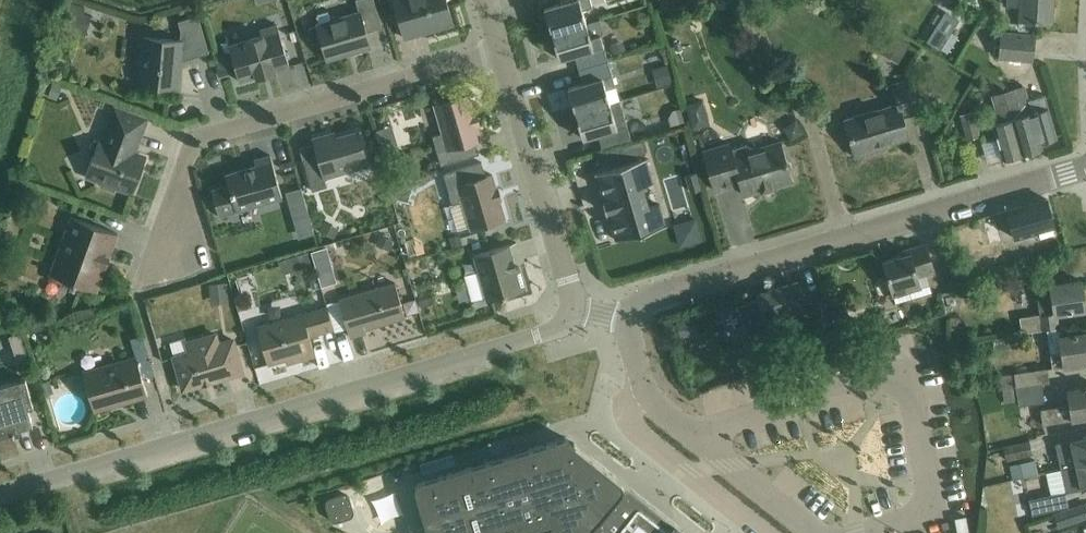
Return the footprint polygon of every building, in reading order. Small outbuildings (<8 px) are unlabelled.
[(382,26),(375,0),(357,0),(360,10),(332,19),(330,13),(328,12),(318,14),(316,17),(318,23),(316,23),(317,25),(309,27),(307,31),(310,40),(313,43),(321,40),(326,58),(353,50),(353,52),(371,47),(366,31),(382,26)] [(404,37),(422,32),(422,30),(453,21),(447,0),(393,0),(404,37)] [(586,23),(582,10),(592,7),(590,0),(558,0),(560,3),(544,8),(550,27),(551,26),(553,33),(586,23)] [(969,13),(979,9),(976,0),(964,0),(969,13)] [(1007,5),(1020,6),(1019,20),(1018,28),(1041,29),(1042,21),(1053,22),(1054,5),(1053,5),(1054,0),(1008,0),(1007,5)] [(85,6),(69,1),(61,26),(85,34),(91,14),(84,12),(85,6)] [(946,12),(927,42),(940,50),(959,20),(946,12)] [(141,66),(139,83),(177,87),(180,52),(187,49),(190,58),(209,52),(198,14),(178,20),(181,29),(180,39),(144,36),(142,55),(140,55),(139,66),(141,66)] [(600,19),(586,23),(553,33),(555,39),(554,40),(559,58),(574,54),(579,68),(608,60),(600,34),(602,31),(599,21),(600,20),(600,19)] [(235,67),(240,81),(257,76),(257,78),(275,72),(275,70),(290,65),(277,24),(260,29),(262,35),(229,45),(231,52),(235,67)] [(1032,60),(1034,34),(1001,31),(998,57),(1032,60)] [(894,34),(881,53),(898,63),(910,44),(894,34)] [(612,53),(624,50),(621,39),(609,42),(612,53)] [(235,67),(231,52),(218,56),(223,70),(235,67)] [(608,60),(579,68),(583,83),(568,88),(573,106),(575,106),(577,112),(620,100),(608,60)] [(672,79),(668,64),(655,68),(659,83),(672,79)] [(897,103),(844,119),(855,156),(877,150),(876,147),(909,137),(903,117),(920,112),(910,78),(892,84),(897,103)] [(48,96),(58,99),(64,83),(54,79),(48,96)] [(1024,86),(1004,91),(1023,153),(1042,147),(1040,141),(1057,136),(1052,119),(1045,94),(1028,99),(1024,86)] [(1023,153),(1004,91),(993,95),(997,109),(990,111),(993,124),(1003,158),(1023,153)] [(443,132),(433,135),(441,164),(479,153),(476,140),(482,138),(478,124),(479,124),(476,113),(474,113),(469,94),(434,104),(443,132)] [(620,100),(577,112),(578,119),(577,119),(583,138),(598,133),(602,148),(631,139),(620,100)] [(702,100),(686,105),(693,128),(709,123),(702,100)] [(115,185),(133,192),(146,157),(127,150),(130,142),(136,145),(146,119),(116,108),(104,141),(99,139),(99,140),(95,139),(90,152),(94,153),(86,175),(103,181),(102,184),(114,188),(115,185)] [(674,111),(669,121),(671,129),(686,125),(681,109),(674,111)] [(957,116),(965,140),(979,136),(972,111),(957,116)] [(804,131),(795,118),(782,127),(791,140),(804,131)] [(314,144),(300,148),(303,158),(312,190),(327,186),(325,177),(369,164),(359,130),(328,139),(327,134),(312,138),(314,144)] [(761,189),(762,190),(773,187),(772,185),(792,180),(789,171),(791,167),(790,163),(786,161),(780,141),(779,141),(780,144),(755,151),(754,148),(746,144),(731,148),(730,143),(703,151),(715,189),(740,182),(743,194),(761,189)] [(212,189),(219,215),(282,196),(270,155),(254,159),(256,165),(226,174),(229,184),(212,189)] [(641,159),(596,172),(604,200),(603,201),(607,211),(608,211),(616,239),(666,224),(659,203),(649,206),(643,185),(649,183),(641,159)] [(470,225),(471,228),(475,227),(505,218),(500,199),(501,198),(498,187),(496,188),(492,174),(486,176),(482,161),(443,173),(452,203),(463,200),(470,225)] [(685,169),(667,172),(674,211),(692,208),(685,169)] [(697,171),(687,174),(692,191),(702,187),(697,171)] [(14,179),(11,188),(24,193),(27,184),(14,179)] [(396,197),(409,201),(413,184),(401,181),(396,197)] [(300,238),(316,234),(303,188),(287,192),(300,238)] [(1040,238),(1056,233),(1046,199),(1007,211),(1015,237),(1038,231),(1040,238)] [(71,216),(50,273),(97,291),(118,233),(71,216)] [(985,223),(984,224),(990,245),(1002,241),(996,220),(985,223)] [(335,238),(340,228),(325,221),(320,230),(335,238)] [(470,225),(459,229),(461,232),(463,242),(478,237),(475,227),(471,228),(470,225)] [(453,245),(463,242),(461,232),(450,236),(453,245)] [(377,244),(390,249),(394,239),(381,234),(377,244)] [(426,234),(409,239),(413,254),(430,250),(426,234)] [(908,253),(882,261),(892,294),(922,285),(919,274),(928,272),(933,270),(925,243),(907,249),(908,253)] [(479,269),(465,273),(472,299),(486,294),(488,300),(526,289),(519,266),(514,268),(512,260),(513,260),(508,244),(475,254),(479,269)] [(325,247),(310,252),(320,286),(335,282),(325,247)] [(308,251),(293,256),(297,268),(311,264),(308,251)] [(227,280),(211,281),(213,300),(228,299),(227,280)] [(1046,329),(1057,327),(1055,314),(1085,309),(1081,281),(1036,288),(1040,314),(1019,317),(1022,333),(1046,329)] [(339,299),(350,336),(366,331),(365,328),(405,316),(395,282),(339,299)] [(808,316),(798,282),(757,294),(758,298),(736,305),(748,344),(772,337),(771,335),(769,328),(808,316)] [(432,286),(418,290),(423,307),(437,303),(432,286)] [(815,327),(828,323),(821,299),(808,303),(815,327)] [(310,335),(334,328),(327,305),(257,326),(268,363),(295,355),(297,360),(316,355),(310,335)] [(836,309),(831,310),(833,324),(839,323),(836,309)] [(690,317),(676,322),(681,337),(695,333),(690,317)] [(833,338),(830,326),(817,330),(821,342),(833,338)] [(39,327),(27,331),(30,342),(38,339),(41,332),(39,327)] [(1057,327),(1046,329),(1052,369),(1080,365),(1080,362),(1085,361),(1085,332),(1059,336),(1058,327),(1057,327)] [(20,332),(9,335),(12,346),(23,342),(20,332)] [(131,336),(137,356),(83,372),(94,410),(148,395),(143,377),(155,373),(143,333),(131,336)] [(190,351),(174,356),(184,388),(242,371),(233,339),(218,343),(215,333),(187,342),(190,351)] [(1018,377),(1000,379),(1001,388),(1019,386),(1044,382),(1050,381),(1048,367),(1017,372),(1018,377)] [(25,378),(0,385),(0,438),(19,433),(18,428),(33,424),(28,407),(34,405),(25,378)] [(1019,386),(1001,388),(1003,401),(1021,399),(1021,404),(1046,400),(1044,382),(1019,386)] [(1040,409),(1043,424),(1053,422),(1085,417),(1085,386),(1067,389),(1069,404),(1068,405),(1050,407),(1040,409)] [(1085,461),(1085,436),(1056,442),(1061,467),(1085,461)] [(415,488),(415,489),(415,490),(415,491),(428,532),(528,532),(551,526),(553,532),(687,532),(645,500),(566,437),(492,459),(421,480),(420,481),(419,481),(418,482),(417,483),(416,484),(416,485),(416,486),(415,486),(415,487),(415,488)] [(1031,440),(1005,446),(1008,461),(1034,455),(1031,440)] [(1034,459),(1009,465),(1012,478),(1037,472),(1034,459)] [(1048,473),(1052,493),(1066,490),(1067,492),(1085,487),(1085,461),(1061,467),(1061,468),(1062,470),(1048,473)] [(384,518),(406,513),(401,489),(378,494),(384,518)] [(325,502),(325,503),(325,504),(325,505),(329,516),(329,517),(330,518),(331,519),(332,520),(333,520),(334,520),(335,520),(336,520),(337,520),(338,520),(348,517),(349,517),(349,516),(350,516),(350,515),(351,515),(351,514),(352,513),(352,512),(352,511),(352,510),(352,509),(349,497),(348,496),(348,495),(347,495),(347,494),(346,494),(346,493),(345,493),(344,493),(343,493),(342,493),(341,493),(340,493),(331,496),(330,496),(329,496),(328,497),(327,498),(327,499),(326,499),(326,500),(325,501),(325,502)] [(1048,494),(1028,499),(1032,514),(1052,509),(1048,494)] [(1085,518),(1085,502),(1054,513),(1058,527),(1085,518)] [(955,518),(958,532),(969,532),(966,516),(955,518)]
